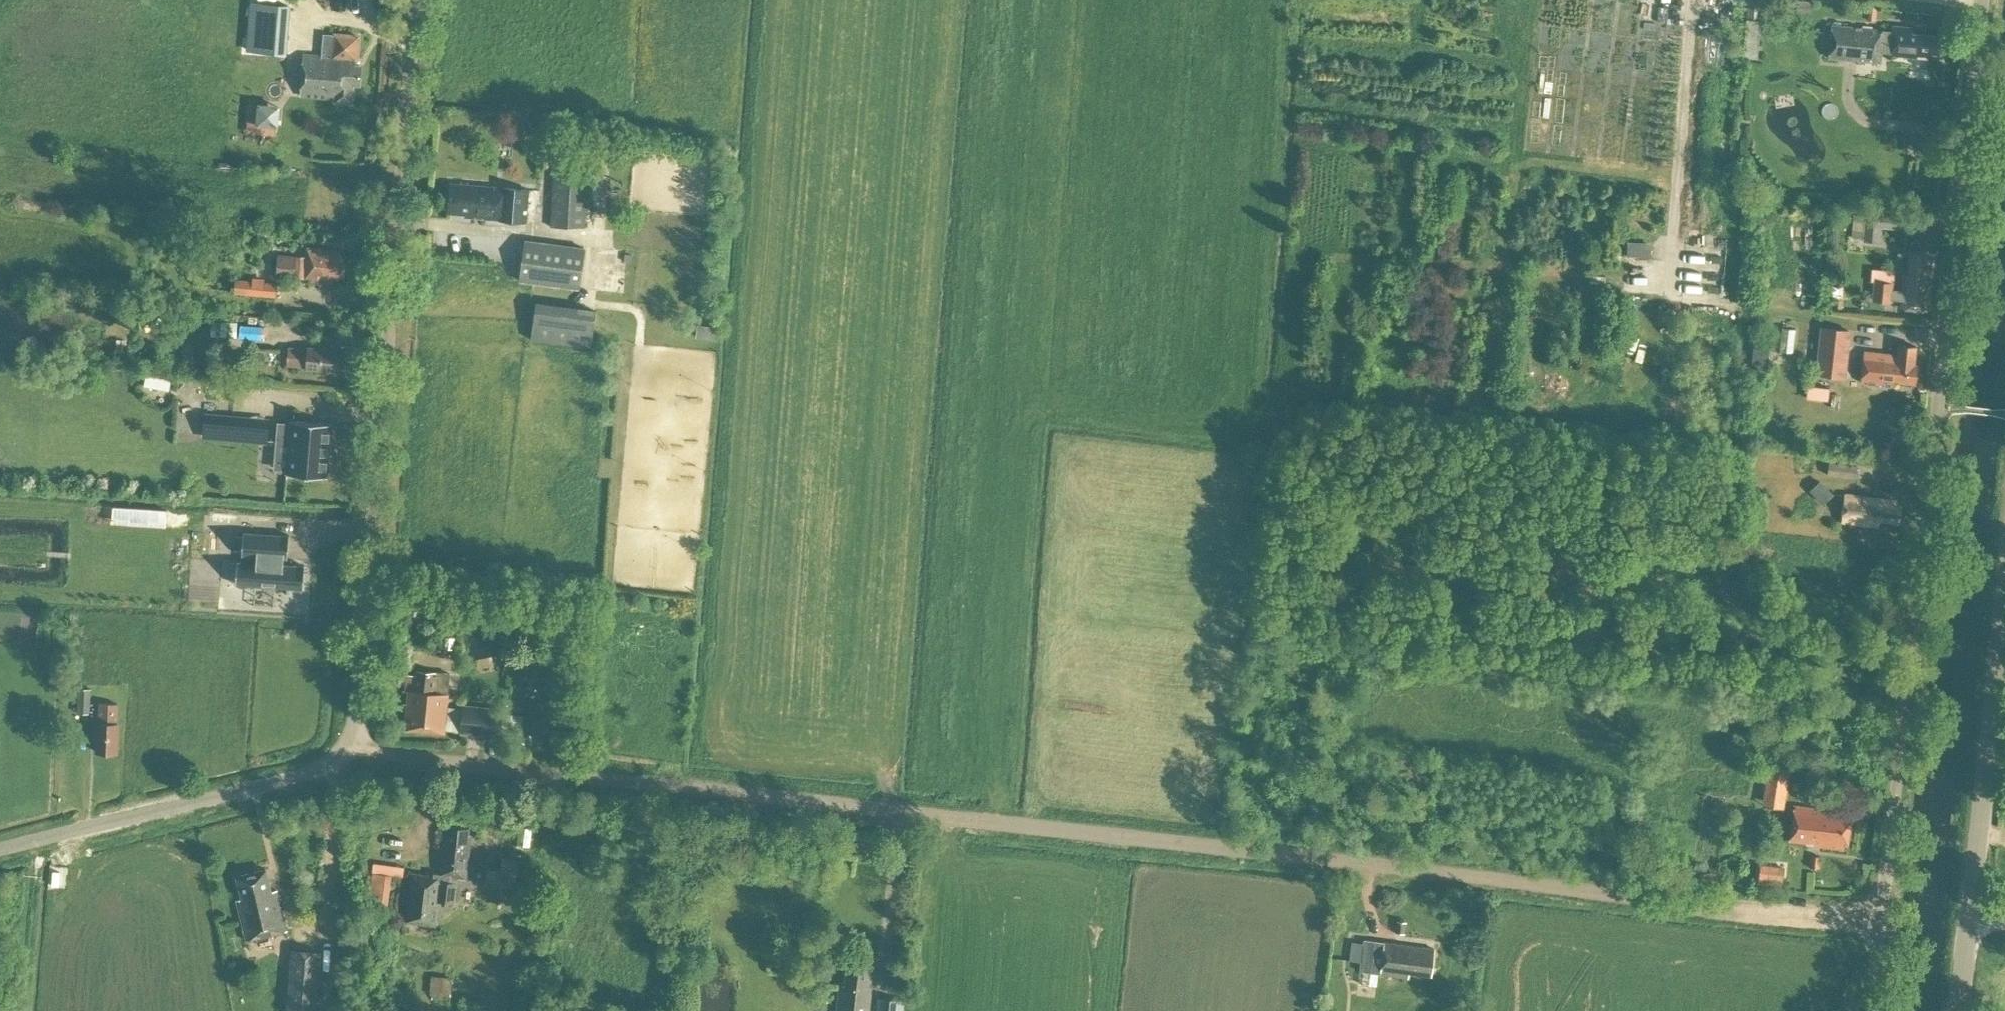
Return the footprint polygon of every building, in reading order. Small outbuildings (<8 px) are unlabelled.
[(1758,0),(1748,0),(1747,17),(1757,18),(1758,0)] [(1795,13),(1811,14),(1812,1),(1804,0),(1796,0),(1795,13)] [(250,51),(284,54),(288,5),(253,3),(250,51)] [(1891,31),(1846,27),(1831,26),(1828,58),(1880,63),(1881,52),(1889,53),(1889,55),(1931,58),(1931,53),(1936,53),(1938,36),(1911,33),(1912,28),(1891,26),(1891,31)] [(303,65),(300,98),(334,101),(333,103),(353,105),(355,84),(359,85),(360,66),(355,65),(355,59),(356,59),(358,37),(334,35),(334,36),(323,35),(321,55),(307,54),(304,54),(303,65)] [(584,228),(587,177),(554,175),(551,226),(584,228)] [(527,222),(529,190),(450,183),(448,211),(465,213),(464,217),(527,222)] [(1906,216),(1865,212),(1862,241),(1880,242),(1881,228),(1904,230),(1906,216)] [(585,248),(544,243),(524,240),(519,281),(579,289),(585,248)] [(1627,243),(1626,257),(1650,259),(1651,244),(1627,243)] [(306,257),(296,256),(294,279),(304,279),(337,282),(337,276),(343,276),(345,258),(339,257),(340,251),(306,247),(306,257)] [(157,259),(165,260),(166,252),(158,250),(157,259)] [(1909,273),(1904,273),(1903,290),(1891,289),(1891,283),(1875,281),(1873,300),(1890,301),(1890,300),(1902,301),(1901,308),(1927,311),(1932,260),(1926,259),(1926,254),(1911,252),(1909,273)] [(294,279),(296,256),(279,255),(277,277),(294,279)] [(234,294),(276,297),(277,283),(265,282),(265,279),(252,278),(252,281),(235,279),(234,294)] [(1834,308),(1842,308),(1842,299),(1834,299),(1834,308)] [(531,339),(590,346),(594,310),(536,303),(531,339)] [(212,320),(211,336),(236,338),(237,322),(212,320)] [(240,325),(239,339),(264,340),(265,327),(240,325)] [(1820,329),(1820,330),(1815,377),(1846,380),(1851,332),(1820,329)] [(1752,345),(1750,370),(1772,372),(1774,347),(1752,345)] [(1915,383),(1917,365),(1914,364),(1915,347),(1898,345),(1897,355),(1864,352),(1861,382),(1894,385),(1895,381),(1915,383)] [(307,367),(335,370),(337,351),(308,348),(308,349),(288,347),(287,365),(307,367)] [(165,370),(177,371),(178,355),(166,355),(165,370)] [(1808,396),(1830,399),(1832,385),(1810,382),(1808,396)] [(267,439),(267,421),(203,419),(202,437),(267,439)] [(286,474),(327,477),(332,424),(291,420),(290,424),(278,423),(277,441),(289,442),(286,474)] [(1827,476),(1855,479),(1857,466),(1829,463),(1827,476)] [(1810,490),(1821,502),(1831,494),(1819,481),(1810,490)] [(1878,520),(1898,522),(1900,507),(1895,506),(1896,500),(1845,495),(1842,521),(1877,525),(1878,520)] [(237,553),(235,577),(302,582),(304,559),(283,557),(284,552),(287,552),(289,528),(243,524),(241,548),(257,550),(256,555),(237,553)] [(443,733),(444,731),(446,706),(447,694),(449,674),(418,671),(418,676),(407,675),(405,691),(409,691),(406,729),(443,733)] [(78,688),(77,713),(90,714),(91,689),(78,688)] [(97,752),(117,752),(117,723),(117,704),(100,703),(99,723),(98,723),(97,752)] [(462,708),(446,706),(444,731),(460,732),(460,734),(500,738),(503,709),(463,705),(462,708)] [(504,731),(522,734),(526,714),(507,711),(504,731)] [(1769,765),(1764,797),(1762,805),(1783,809),(1790,769),(1769,765)] [(1845,843),(1847,843),(1850,819),(1828,816),(1829,811),(1792,806),(1787,842),(1844,849),(1845,843)] [(443,843),(441,865),(467,868),(471,834),(466,834),(467,829),(450,827),(448,844),(443,843)] [(1810,867),(1818,868),(1820,856),(1811,855),(1810,867)] [(391,903),(396,871),(405,873),(407,864),(377,859),(370,899),(391,903)] [(1782,886),(1785,867),(1760,864),(1758,883),(1782,886)] [(467,868),(441,865),(440,873),(433,872),(432,875),(411,872),(405,922),(436,926),(439,902),(454,903),(456,883),(450,882),(450,877),(466,879),(467,868)] [(287,930),(276,889),(271,891),(266,869),(236,876),(242,898),(237,899),(247,940),(287,930)] [(514,885),(515,871),(487,869),(486,882),(514,885)] [(1395,933),(1405,934),(1406,921),(1396,920),(1395,933)] [(1364,939),(1363,944),(1351,942),(1349,961),(1361,963),(1360,971),(1408,977),(1409,972),(1430,975),(1434,948),(1364,939)] [(846,963),(845,984),(839,984),(836,1010),(868,1010),(873,966),(846,963)] [(449,996),(451,977),(432,975),(429,994),(449,996)] [(289,979),(287,1002),(317,1004),(319,981),(289,979)]
